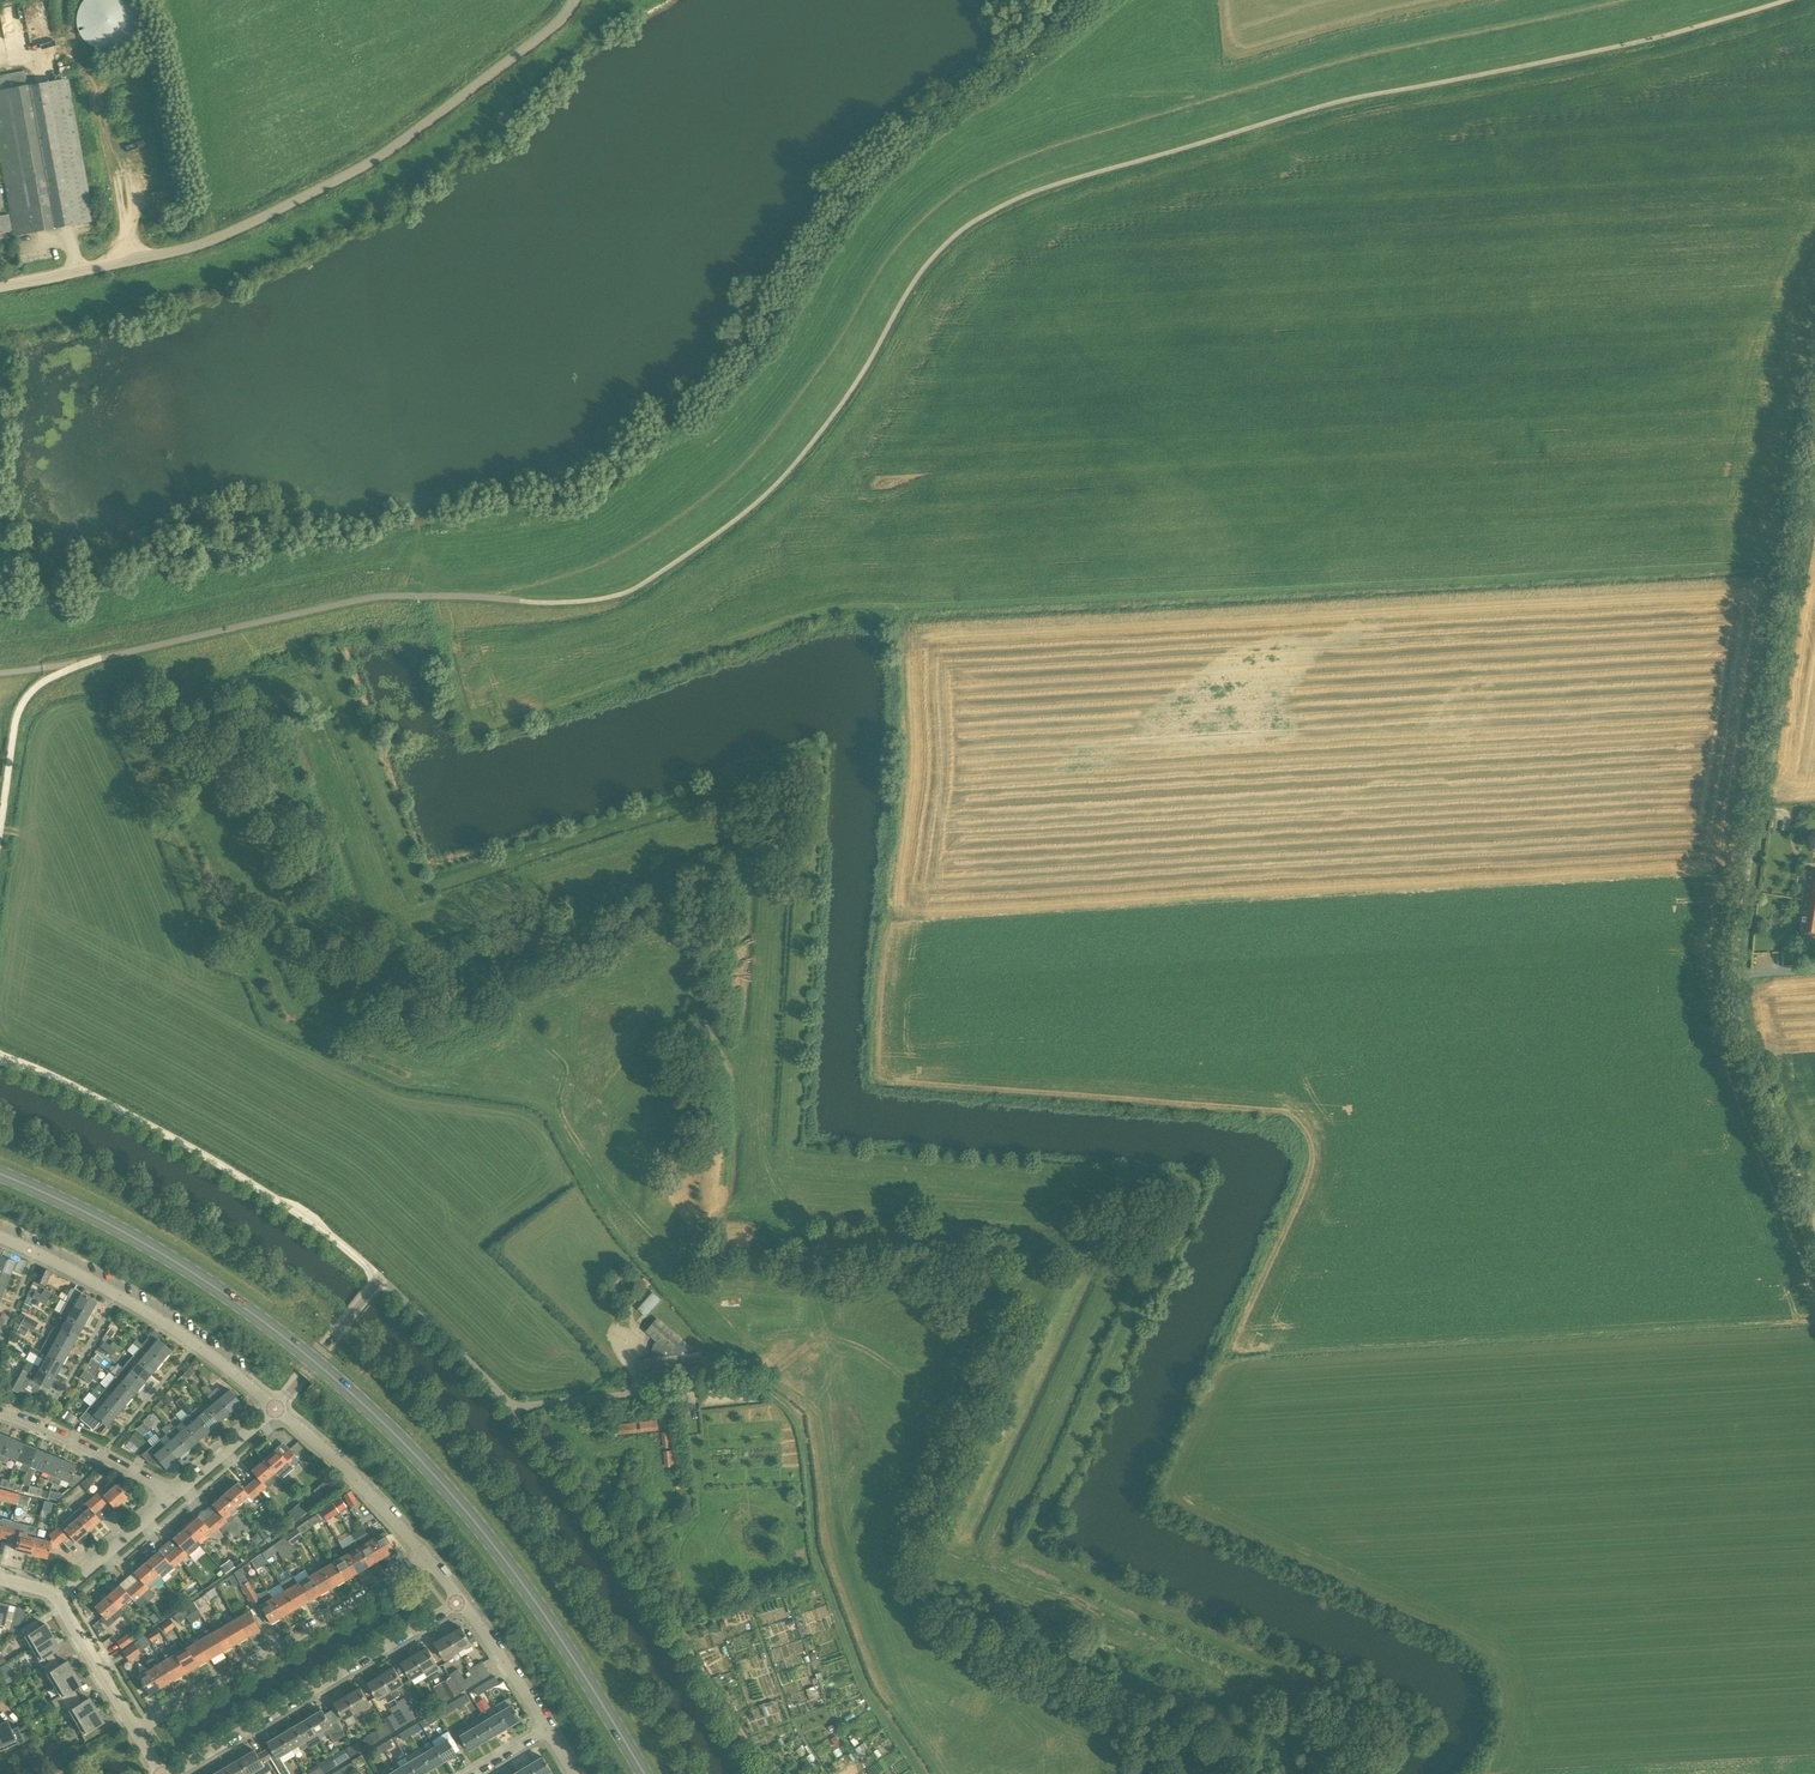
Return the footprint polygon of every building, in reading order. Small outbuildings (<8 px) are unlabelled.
[(136,18),(136,12),(134,6),(131,2),(130,0),(87,0),(85,2),(82,8),(81,12),(81,18),(81,23),(82,27),(85,33),(88,37),(92,40),(97,43),(102,45),(107,45),(111,45),(115,45),(118,44),(123,41),(128,38),(131,34),(134,29),(136,24),(136,18)] [(68,78),(61,79),(27,85),(24,70),(0,75),(0,163),(11,221),(14,236),(94,221),(68,78)] [(1814,900),(1814,872),(1806,871),(1802,898),(1814,900)] [(1802,915),(1800,932),(1814,935),(1814,900),(1802,898),(1801,908),(1806,909),(1805,915),(1802,915)] [(1,1256),(3,1251),(0,1250),(0,1271),(9,1275),(15,1261),(1,1256)] [(34,1280),(45,1285),(51,1272),(40,1267),(34,1280)] [(4,1288),(9,1275),(0,1271),(0,1286),(4,1288)] [(96,1301),(80,1292),(74,1289),(72,1288),(71,1289),(68,1294),(68,1296),(68,1297),(66,1301),(89,1314),(96,1301)] [(31,1298),(46,1305),(49,1299),(35,1291),(31,1298)] [(646,1316),(661,1300),(652,1292),(638,1309),(646,1316)] [(89,1314),(66,1301),(60,1313),(66,1317),(82,1326),(89,1314)] [(28,1313),(31,1306),(24,1302),(21,1309),(28,1313)] [(20,1312),(14,1325),(18,1327),(24,1314),(20,1312)] [(27,1328),(32,1319),(25,1315),(20,1324),(27,1328)] [(55,1322),(53,1327),(75,1339),(82,1326),(66,1317),(62,1326),(55,1322)] [(694,1350),(682,1339),(657,1318),(646,1331),(657,1341),(654,1345),(658,1348),(657,1353),(652,1353),(652,1358),(637,1360),(639,1377),(701,1369),(699,1352),(694,1353),(694,1350)] [(25,1336),(28,1329),(21,1325),(17,1331),(25,1336)] [(75,1339),(53,1327),(51,1331),(50,1330),(46,1339),(68,1352),(75,1339)] [(106,1334),(110,1337),(115,1332),(110,1328),(106,1334)] [(154,1329),(146,1339),(141,1344),(161,1361),(171,1350),(159,1340),(162,1336),(154,1329)] [(68,1352),(46,1339),(39,1351),(29,1346),(29,1347),(61,1365),(68,1352)] [(138,1348),(132,1356),(152,1372),(161,1361),(141,1344),(136,1339),(132,1343),(138,1348)] [(110,1345),(104,1341),(99,1346),(105,1351),(110,1345)] [(26,1360),(25,1362),(54,1377),(61,1365),(29,1347),(28,1350),(44,1359),(39,1367),(26,1360)] [(96,1354),(93,1358),(99,1363),(102,1359),(96,1354)] [(132,1356),(123,1366),(143,1383),(152,1372),(132,1356)] [(85,1370),(94,1378),(100,1365),(91,1358),(85,1370)] [(21,1369),(27,1373),(19,1388),(34,1396),(41,1385),(48,1389),(54,1377),(25,1362),(21,1369)] [(123,1366),(114,1377),(134,1394),(143,1383),(123,1366)] [(188,1379),(194,1372),(189,1368),(184,1375),(188,1379)] [(81,1374),(80,1375),(81,1376),(88,1382),(93,1377),(85,1370),(81,1374)] [(134,1394),(114,1377),(105,1387),(125,1404),(134,1394)] [(105,1387),(96,1398),(115,1415),(125,1404),(105,1387)] [(229,1390),(223,1395),(217,1387),(212,1391),(230,1412),(241,1403),(229,1390)] [(230,1412),(212,1391),(207,1396),(213,1403),(208,1408),(219,1421),(230,1412)] [(96,1398),(90,1406),(79,1418),(93,1430),(100,1421),(106,1426),(115,1415),(96,1398)] [(192,1411),(191,1411),(180,1398),(175,1402),(186,1415),(181,1421),(197,1440),(208,1430),(192,1411)] [(196,1407),(192,1411),(208,1430),(219,1421),(208,1408),(201,1414),(196,1407)] [(73,1424),(77,1418),(69,1413),(65,1419),(73,1424)] [(148,1417),(144,1420),(149,1427),(154,1424),(148,1417)] [(658,1417),(641,1420),(642,1431),(660,1428),(658,1417)] [(197,1440),(181,1421),(181,1422),(175,1427),(175,1426),(174,1427),(170,1423),(167,1426),(187,1449),(197,1440)] [(144,1422),(137,1427),(142,1434),(149,1428),(144,1422)] [(165,1435),(159,1440),(175,1459),(187,1449),(167,1426),(166,1426),(165,1425),(161,1429),(165,1435)] [(663,1446),(672,1445),(671,1429),(662,1430),(663,1446)] [(135,1445),(143,1435),(136,1430),(128,1440),(135,1445)] [(10,1438),(0,1434),(0,1461),(10,1438)] [(10,1438),(0,1461),(6,1463),(9,1456),(16,1459),(23,1443),(10,1438)] [(175,1459),(159,1440),(141,1455),(147,1461),(155,1465),(160,1462),(165,1468),(175,1459)] [(23,1443),(16,1459),(24,1463),(21,1470),(27,1472),(36,1449),(23,1443)] [(263,1460),(279,1478),(283,1482),(290,1476),(287,1473),(288,1472),(283,1467),(288,1463),(290,1465),(297,1459),(289,1449),(282,1455),(276,1448),(263,1460)] [(49,1455),(36,1449),(27,1472),(32,1474),(35,1467),(43,1470),(49,1455)] [(675,1449),(664,1449),(665,1465),(676,1464),(675,1449)] [(43,1470),(41,1473),(41,1475),(48,1477),(46,1481),(53,1483),(56,1476),(62,1460),(49,1455),(43,1470)] [(62,1460),(56,1476),(53,1483),(59,1486),(61,1481),(72,1486),(82,1477),(73,1473),(76,1466),(62,1460)] [(257,1477),(250,1483),(258,1492),(265,1487),(267,1489),(279,1478),(263,1460),(251,1470),(257,1477)] [(86,1487),(94,1480),(89,1475),(81,1482),(86,1487)] [(8,1480),(6,1487),(13,1489),(14,1481),(8,1480)] [(92,1497),(101,1507),(108,1501),(114,1507),(127,1496),(112,1480),(92,1497)] [(250,1483),(243,1489),(237,1482),(224,1494),(235,1506),(247,1495),(251,1499),(258,1492),(250,1483)] [(34,1494),(36,1487),(29,1485),(28,1493),(34,1494)] [(334,1489),(330,1485),(318,1496),(321,1500),(334,1489)] [(42,1488),(36,1487),(34,1494),(40,1496),(42,1488)] [(49,1490),(48,1497),(56,1500),(63,1494),(49,1490)] [(350,1490),(344,1494),(351,1506),(358,1502),(350,1490)] [(217,1511),(211,1517),(219,1527),(232,1516),(228,1512),(235,1506),(224,1494),(212,1504),(217,1511)] [(92,1497),(86,1503),(85,1503),(72,1514),(76,1518),(87,1531),(100,1519),(94,1513),(101,1507),(92,1497)] [(346,1507),(339,1497),(338,1498),(332,1503),(338,1512),(346,1507)] [(50,1512),(52,1503),(44,1501),(42,1510),(50,1512)] [(338,1512),(331,1503),(323,1508),(330,1518),(338,1512)] [(299,1504),(288,1513),(295,1522),(306,1513),(299,1504)] [(316,1514),(307,1520),(312,1526),(315,1531),(321,1527),(318,1522),(321,1520),(316,1514)] [(198,1516),(187,1526),(198,1538),(208,1529),(212,1533),(219,1527),(211,1517),(204,1523),(198,1516)] [(60,1525),(53,1532),(61,1541),(69,1535),(74,1541),(87,1531),(76,1518),(69,1524),(66,1520),(60,1524),(60,1525)] [(296,1528),(301,1534),(309,1529),(312,1526),(307,1520),(296,1528)] [(8,1539),(11,1526),(1,1524),(0,1528),(0,1537),(8,1539)] [(344,1546),(367,1532),(363,1525),(340,1539),(344,1546)] [(11,1526),(8,1539),(16,1541),(14,1549),(30,1554),(34,1538),(19,1534),(20,1528),(11,1526)] [(198,1538),(187,1526),(173,1538),(178,1545),(171,1551),(180,1561),(187,1554),(188,1554),(193,1550),(189,1546),(198,1538)] [(301,1534),(296,1528),(285,1536),(291,1544),(302,1536),(301,1534)] [(50,1541),(34,1538),(30,1554),(47,1558),(49,1549),(51,1550),(61,1541),(53,1532),(48,1535),(50,1538),(50,1541)] [(266,1532),(262,1535),(268,1543),(271,1541),(270,1539),(271,1538),(266,1532)] [(382,1532),(370,1538),(382,1558),(394,1551),(382,1532)] [(382,1558),(370,1538),(367,1533),(354,1541),(357,1546),(369,1566),(382,1558)] [(273,1544),(279,1553),(288,1546),(282,1538),(273,1544)] [(262,1554),(266,1559),(276,1551),(272,1546),(262,1554)] [(369,1566),(357,1546),(345,1553),(356,1573),(369,1566)] [(171,1551),(165,1557),(159,1550),(147,1560),(162,1577),(173,1567),(180,1561),(171,1551)] [(356,1573),(345,1553),(332,1561),(344,1580),(356,1573)] [(251,1562),(256,1570),(264,1566),(258,1557),(251,1562)] [(133,1572),(139,1579),(133,1585),(147,1601),(154,1595),(149,1588),(162,1577),(147,1560),(133,1572)] [(225,1573),(234,1567),(230,1561),(221,1568),(225,1573)] [(332,1561),(320,1568),(331,1587),(344,1580),(332,1561)] [(331,1587),(320,1568),(307,1575),(319,1595),(331,1587)] [(277,1574),(280,1580),(290,1576),(287,1569),(277,1574)] [(234,1573),(228,1576),(233,1585),(239,1582),(234,1573)] [(319,1595),(307,1575),(295,1583),(306,1602),(319,1595)] [(248,1581),(241,1585),(250,1602),(255,1598),(257,1597),(248,1581)] [(295,1583),(283,1590),(294,1609),(306,1602),(295,1583)] [(120,1584),(107,1595),(118,1608),(125,1602),(126,1603),(131,1599),(139,1608),(147,1601),(133,1585),(125,1591),(120,1584)] [(279,1584),(267,1591),(282,1616),(294,1609),(283,1590),(279,1584)] [(204,1594),(209,1600),(217,1594),(212,1588),(204,1594)] [(257,1597),(255,1598),(259,1606),(270,1623),(282,1616),(267,1591),(257,1597)] [(209,1600),(204,1594),(193,1602),(197,1608),(209,1600)] [(118,1608),(107,1595),(94,1606),(103,1616),(101,1618),(105,1624),(114,1617),(111,1614),(118,1608)] [(0,1603),(0,1627),(2,1628),(2,1629),(9,1631),(14,1612),(7,1611),(9,1605),(0,1603)] [(181,1610),(188,1621),(189,1622),(197,1616),(189,1605),(181,1610)] [(188,1621),(181,1610),(173,1615),(178,1622),(184,1619),(186,1622),(188,1621)] [(236,1617),(247,1636),(259,1629),(248,1610),(236,1617)] [(247,1636),(236,1617),(224,1624),(235,1643),(247,1636)] [(160,1625),(166,1633),(174,1626),(169,1619),(160,1625)] [(31,1648),(52,1635),(44,1623),(39,1626),(35,1620),(19,1630),(23,1636),(24,1635),(31,1648)] [(224,1624),(212,1631),(223,1651),(235,1643),(224,1624)] [(461,1627),(448,1634),(458,1651),(471,1644),(461,1627)] [(146,1634),(151,1642),(160,1636),(156,1629),(146,1634)] [(223,1651),(212,1631),(199,1639),(210,1658),(223,1651)] [(121,1649),(132,1641),(127,1633),(116,1641),(121,1649)] [(471,1643),(476,1639),(472,1633),(467,1636),(471,1643)] [(458,1651),(448,1634),(435,1642),(445,1659),(458,1651)] [(52,1635),(31,1648),(38,1660),(37,1660),(41,1667),(55,1658),(51,1652),(59,1648),(52,1635)] [(148,1643),(143,1636),(134,1643),(139,1650),(148,1643)] [(210,1658),(199,1639),(186,1646),(198,1666),(210,1658)] [(128,1661),(140,1653),(139,1650),(134,1643),(122,1651),(128,1661)] [(174,1644),(171,1646),(186,1672),(198,1666),(186,1646),(179,1651),(174,1644)] [(170,1646),(174,1654),(162,1660),(173,1680),(186,1672),(171,1646),(170,1646)] [(427,1647),(415,1654),(425,1671),(430,1668),(432,1671),(438,1667),(437,1664),(427,1647)] [(425,1671),(415,1654),(402,1662),(411,1679),(425,1671)] [(59,1664),(55,1658),(41,1667),(45,1673),(46,1672),(53,1685),(74,1672),(66,1660),(59,1664)] [(162,1660),(157,1663),(154,1659),(151,1658),(145,1661),(149,1668),(160,1687),(173,1680),(162,1660)] [(476,1683),(490,1675),(482,1661),(471,1667),(469,1664),(466,1666),(476,1683)] [(8,1662),(0,1665),(7,1681),(15,1678),(8,1662)] [(381,1675),(395,1698),(401,1694),(397,1688),(403,1684),(393,1667),(381,1675)] [(160,1687),(149,1668),(137,1675),(148,1695),(160,1687)] [(449,1675),(460,1693),(468,1688),(457,1670),(449,1675)] [(74,1672),(53,1685),(60,1697),(59,1697),(63,1704),(77,1696),(73,1690),(81,1685),(74,1672)] [(395,1698),(381,1675),(368,1682),(378,1699),(384,1696),(388,1702),(395,1698)] [(449,1675),(448,1675),(443,1678),(449,1688),(454,1696),(460,1693),(449,1675)] [(484,1682),(489,1689),(499,1683),(495,1676),(484,1682)] [(489,1689),(484,1682),(474,1689),(478,1696),(489,1689)] [(360,1687),(347,1695),(357,1711),(370,1704),(360,1687)] [(437,1705),(443,1702),(437,1694),(432,1697),(437,1705)] [(464,1694),(454,1701),(458,1708),(468,1701),(464,1694)] [(336,1705),(331,1707),(337,1718),(342,1715),(344,1719),(357,1711),(347,1695),(334,1702),(336,1705)] [(81,1702),(77,1696),(63,1704),(67,1710),(68,1710),(75,1722),(96,1710),(88,1697),(81,1702)] [(477,1700),(483,1710),(491,1706),(486,1696),(477,1700)] [(458,1708),(454,1701),(443,1707),(447,1714),(458,1708)] [(499,1713),(507,1727),(520,1719),(512,1705),(499,1713)] [(425,1712),(422,1706),(415,1710),(418,1716),(425,1712)] [(337,1718),(331,1707),(323,1712),(322,1710),(310,1717),(319,1733),(324,1730),(327,1736),(329,1734),(334,1741),(345,1735),(337,1722),(331,1725),(330,1723),(337,1718)] [(103,1722),(96,1710),(75,1722),(82,1734),(81,1734),(85,1741),(100,1732),(96,1726),(103,1722)] [(410,1710),(404,1714),(409,1722),(414,1719),(410,1710)] [(424,1728),(437,1720),(433,1713),(419,1721),(424,1728)] [(499,1713),(486,1720),(495,1734),(507,1727),(499,1713)] [(409,1722),(404,1714),(394,1720),(391,1715),(384,1719),(392,1732),(403,1725),(409,1722)] [(310,1717),(295,1726),(305,1741),(319,1733),(310,1717)] [(376,1730),(370,1734),(375,1742),(392,1732),(384,1719),(378,1723),(383,1732),(379,1735),(376,1730)] [(0,1724),(0,1740),(4,1748),(17,1743),(17,1744),(24,1741),(21,1733),(17,1725),(11,1728),(8,1720),(0,1724)] [(486,1720),(474,1728),(482,1742),(495,1734),(486,1720)] [(418,1722),(408,1728),(412,1735),(421,1729),(418,1722)] [(833,1724),(828,1727),(832,1733),(836,1730),(833,1724)] [(305,1741),(295,1726),(281,1734),(290,1750),(298,1745),(301,1750),(308,1746),(305,1741)] [(412,1735),(408,1728),(399,1733),(403,1740),(412,1735)] [(482,1742),(474,1728),(461,1735),(469,1750),(482,1742)] [(28,1735),(26,1731),(24,1732),(21,1733),(24,1741),(29,1739),(28,1735)] [(271,1758),(281,1773),(290,1773),(279,1756),(290,1750),(281,1734),(268,1742),(271,1747),(266,1750),(271,1758)] [(375,1742),(370,1734),(365,1737),(370,1746),(375,1742)] [(358,1753),(364,1748),(359,1738),(358,1737),(351,1742),(352,1742),(353,1744),(358,1752),(358,1753)] [(448,1739),(435,1747),(444,1761),(457,1753),(448,1739)] [(52,1750),(46,1740),(39,1744),(47,1756),(53,1752),(52,1750)] [(381,1745),(385,1750),(393,1745),(389,1740),(381,1745)] [(358,1752),(353,1744),(346,1749),(350,1756),(358,1752)] [(385,1750),(381,1745),(373,1749),(377,1755),(385,1750)] [(444,1761),(435,1747),(422,1754),(431,1769),(444,1761)] [(257,1755),(255,1750),(243,1757),(253,1773),(262,1773),(272,1768),(267,1760),(271,1758),(266,1750),(257,1755)] [(410,1762),(417,1773),(422,1773),(431,1769),(422,1754),(410,1762)] [(243,1757),(229,1765),(234,1773),(250,1773),(253,1773),(243,1757)] [(535,1773),(546,1773),(551,1771),(543,1757),(530,1765),(535,1773)] [(345,1766),(349,1772),(357,1767),(353,1761),(345,1766)] [(328,1762),(320,1767),(324,1773),(331,1769),(328,1762)] [(410,1762),(397,1769),(400,1773),(417,1773),(410,1762)] [(215,1773),(234,1773),(229,1765),(215,1773)] [(530,1765),(517,1772),(518,1773),(535,1773),(530,1765)] [(345,1766),(340,1769),(332,1773),(346,1773),(349,1772),(345,1766)]
